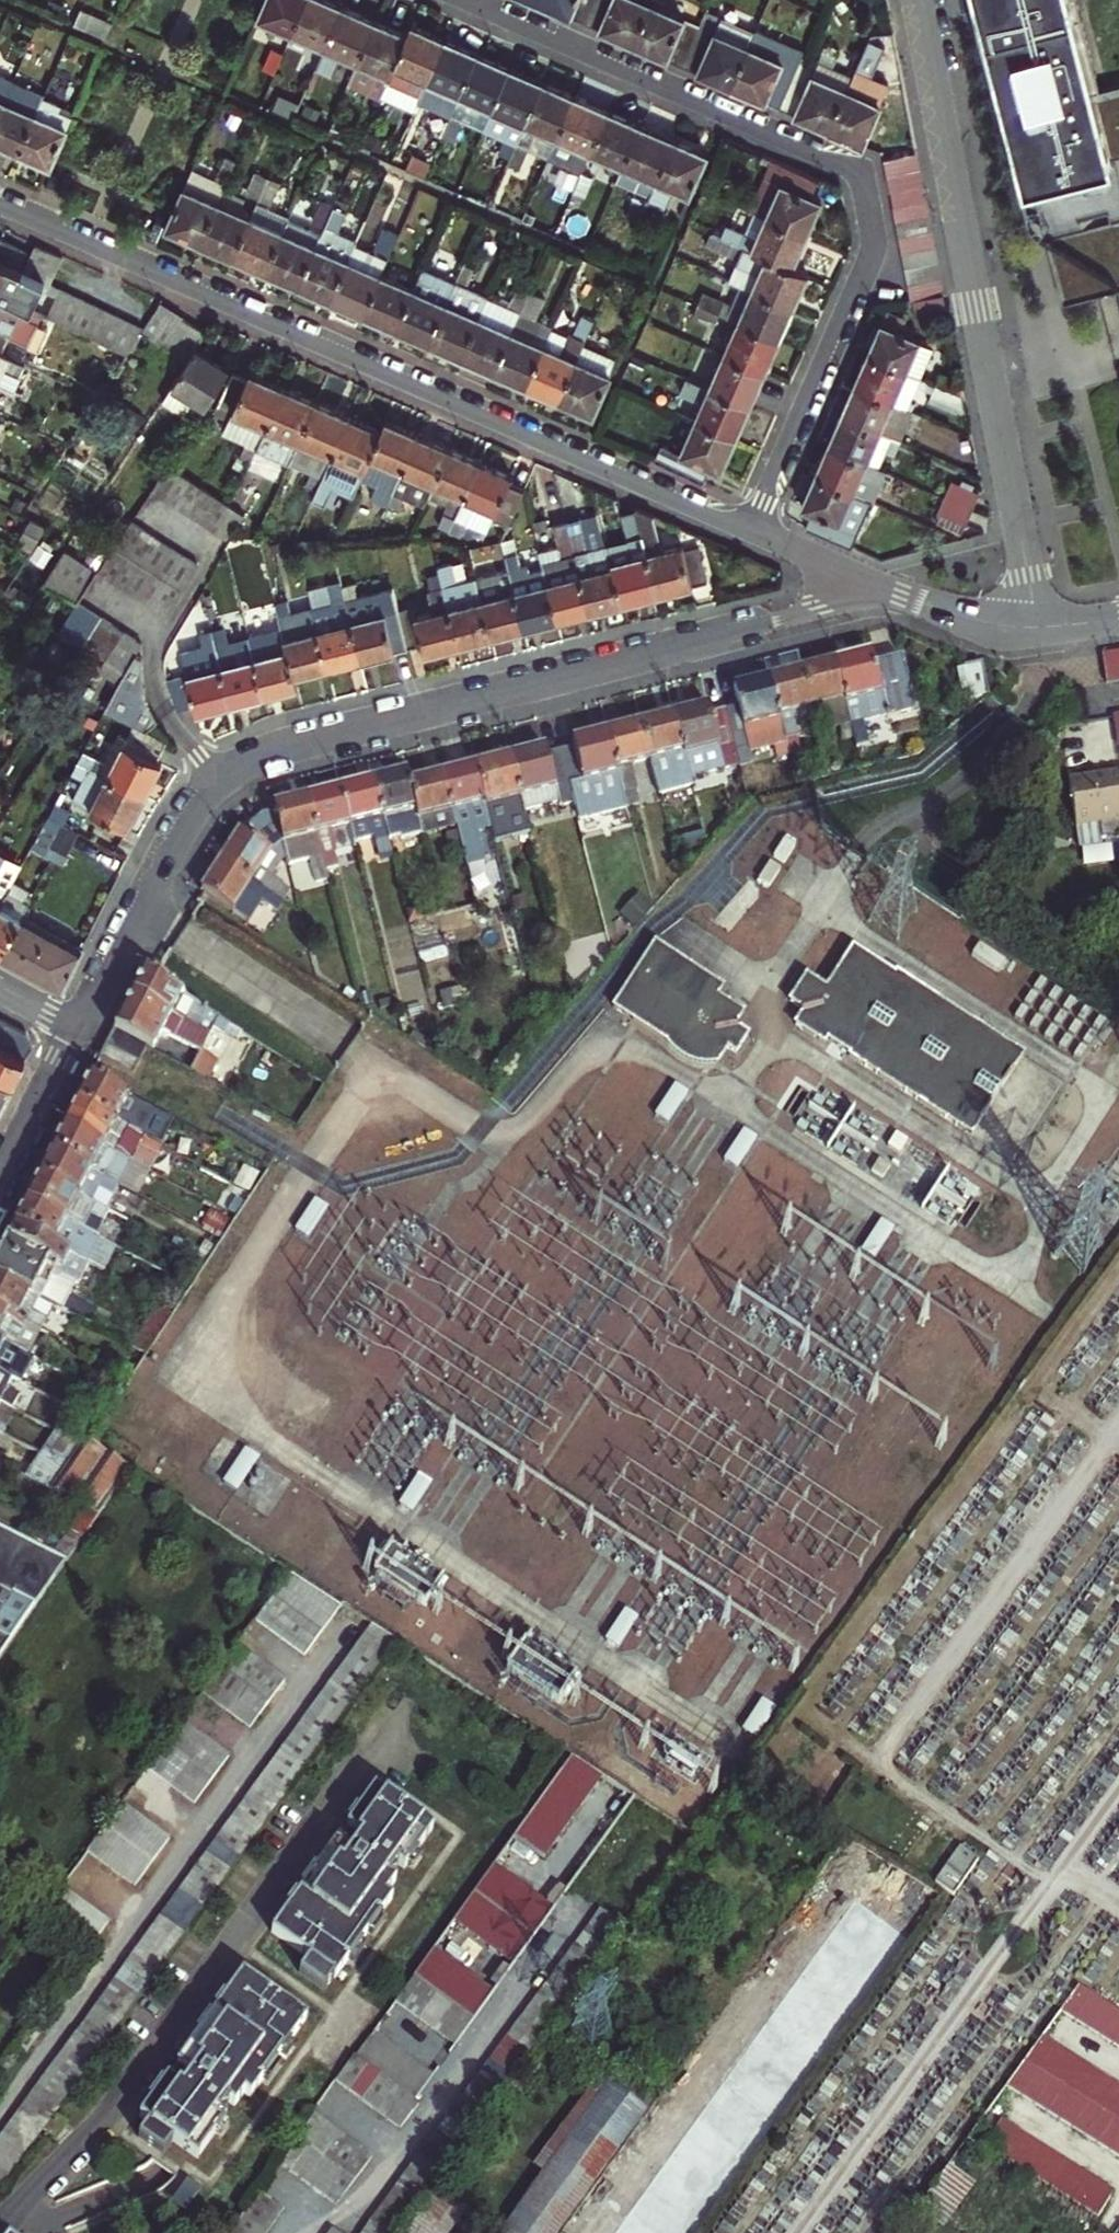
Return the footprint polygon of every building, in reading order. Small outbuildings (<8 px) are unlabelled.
[(266,25),(299,38),(315,0),(276,0),(266,25)] [(332,52),(350,10),(335,4),(325,0),(315,0),(299,38),(332,52)] [(597,0),(539,0),(558,8),(588,21),(597,0)] [(653,0),(597,0),(588,21),(611,31),(635,41),(653,0)] [(700,20),(654,0),(653,0),(635,41),(654,49),(682,61),(700,20)] [(1052,298),(1105,285),(1118,281),(1118,191),(1108,149),(1092,85),(1070,0),(976,0),(1052,298)] [(1092,85),(1108,149),(1118,191),(1118,78),(1105,82),(1084,0),(1070,0),(1092,85)] [(730,81),(754,24),(707,3),(700,20),(682,61),(705,71),(730,81)] [(82,27),(112,40),(120,22),(90,10),(82,27)] [(363,65),(380,23),(365,17),(350,10),(332,52),(363,65)] [(756,21),(754,24),(730,81),(751,90),(779,102),(795,61),(803,42),(756,21)] [(399,31),(380,23),(363,65),(356,81),(389,95),(394,82),(413,36),(399,31)] [(437,35),(417,26),(413,36),(394,82),(427,96),(434,82),(451,41),(437,35)] [(881,33),(867,27),(844,82),(875,95),(885,71),(868,64),(881,33)] [(434,82),(466,96),(484,55),(469,48),(451,41),(434,82)] [(24,80),(6,72),(15,50),(2,45),(0,50),(0,136),(24,80)] [(278,54),(270,75),(281,80),(290,59),(278,54)] [(491,131),(517,69),(505,63),(484,55),(466,96),(457,117),(449,138),(462,143),(471,122),(491,131)] [(827,122),(844,82),(795,61),(779,102),(798,110),(827,122)] [(327,63),(323,73),(314,94),(325,98),(338,67),(327,63)] [(27,154),(53,95),(62,73),(50,67),(43,83),(26,75),(24,80),(0,136),(0,142),(8,146),(27,154)] [(305,113),(314,94),(323,73),(309,67),(292,108),(305,113)] [(511,139),(502,160),(515,166),(550,83),(537,77),(517,69),(491,131),(511,139)] [(394,82),(389,95),(422,109),(427,96),(394,82)] [(844,129),(858,135),(875,95),(844,82),(827,122),(844,129)] [(568,90),(550,83),(515,166),(529,172),(538,150),(556,158),(582,96),(568,90)] [(36,158),(57,167),(60,160),(80,114),(59,106),(62,99),(53,95),(27,154),(36,158)] [(579,193),(588,172),(596,151),(614,110),(600,104),(582,96),(556,158),(578,168),(569,189),(579,193)] [(596,151),(629,165),(646,123),(633,118),(614,110),(596,151)] [(436,133),(449,138),(457,117),(445,112),(436,133)] [(642,197),(634,216),(645,221),(680,137),(663,130),(646,123),(629,165),(620,187),(642,197)] [(698,145),(680,137),(645,221),(657,226),(665,207),(670,209),(680,186),(694,193),(712,151),(698,145)] [(924,146),(888,153),(914,293),(926,292),(929,308),(955,303),(924,146)] [(232,159),(222,182),(235,187),(245,164),(232,159)] [(779,169),(764,205),(813,226),(820,212),(829,190),(779,169)] [(601,178),(588,172),(579,193),(592,198),(601,178)] [(253,194),(268,201),(277,179),(262,173),(253,194)] [(290,185),(277,179),(268,201),(259,220),(243,260),(255,265),(275,274),(300,214),(281,206),(290,185)] [(185,215),(178,233),(192,239),(209,246),(227,206),(195,193),(185,215)] [(346,198),(343,205),(353,209),(356,203),(346,198)] [(300,214),(275,274),(288,279),(308,288),(343,205),(330,199),(320,223),(300,214)] [(353,209),(343,205),(308,288),(320,293),(340,301),(364,243),(366,240),(347,232),(356,210),(353,209)] [(806,245),(813,226),(764,205),(755,226),(725,213),(720,226),(750,239),(754,240),(799,260),(806,245)] [(259,220),(227,206),(209,246),(223,252),(243,260),(259,220)] [(715,236),(745,249),(750,239),(720,226),(715,236)] [(386,250),(399,255),(408,233),(395,228),(386,250)] [(808,284),(815,267),(799,260),(754,240),(746,260),(768,269),(762,282),(802,299),(808,284)] [(25,307),(32,292),(48,299),(53,288),(43,284),(56,254),(27,241),(16,266),(0,258),(0,295),(25,307)] [(364,243),(340,301),(351,306),(373,315),(390,275),(397,258),(364,243)] [(487,266),(476,261),(465,284),(440,343),(454,349),(472,356),(497,298),(477,289),(487,266)] [(432,270),(424,289),(407,329),(418,334),(440,343),(465,284),(432,270)] [(706,296),(728,306),(748,315),(787,332),(794,317),(802,299),(762,282),(739,272),(732,288),(713,280),(706,296)] [(424,289),(390,275),(373,315),(384,320),(407,329),(424,289)] [(517,306),(497,298),(472,356),(485,362),(505,370),(540,288),(526,282),(517,306)] [(119,350),(132,331),(136,325),(53,288),(48,299),(41,314),(67,326),(119,350)] [(545,318),(555,294),(540,288),(505,370),(519,376),(539,384),(564,326),(545,318)] [(12,358),(29,365),(47,327),(63,334),(67,326),(41,314),(25,307),(0,295),(0,352),(12,358)] [(723,319),(728,306),(706,296),(700,309),(723,319)] [(907,306),(890,299),(879,324),(871,341),(918,362),(933,368),(944,342),(913,328),(917,318),(904,313),(907,306)] [(136,325),(132,331),(155,346),(176,360),(186,345),(196,330),(174,316),(151,302),(136,325)] [(564,326),(539,384),(552,390),(571,398),(596,339),(606,315),(596,311),(587,331),(565,322),(564,326)] [(780,349),(787,332),(748,315),(733,349),(773,365),(780,349)] [(687,343),(709,352),(714,340),(692,331),(687,343)] [(627,352),(596,339),(571,398),(584,403),(602,411),(627,352)] [(906,391),(918,362),(871,341),(864,357),(859,370),(906,391)] [(186,345),(176,360),(165,379),(198,401),(220,367),(207,358),(186,345)] [(720,381),(759,398),(765,383),(773,365),(733,349),(720,381)] [(12,358),(0,352),(0,384),(12,358)] [(693,386),(699,372),(675,362),(669,376),(693,386)] [(944,373),(971,384),(968,372),(948,363),(944,373)] [(230,450),(240,454),(271,384),(253,376),(239,370),(237,375),(222,368),(198,420),(236,437),(230,450)] [(852,385),(846,399),(912,429),(924,399),(906,391),(859,370),(852,385)] [(750,417),(759,398),(720,381),(705,413),(745,430),(750,417)] [(290,392),(271,384),(240,454),(251,460),(257,446),(279,456),(304,398),(290,392)] [(312,470),(337,413),(325,407),(304,398),(279,456),(302,465),(312,470)] [(912,429),(846,399),(837,419),(832,432),(888,456),(895,440),(905,444),(912,429)] [(357,421),(337,413),(312,470),(325,475),(343,483),(358,451),(369,427),(357,421)] [(737,449),(745,430),(705,413),(691,447),(672,438),(665,454),(714,475),(721,459),(731,463),(737,449)] [(358,451),(390,465),(406,429),(394,424),(374,415),(369,427),(358,451)] [(411,499),(420,479),(436,443),(426,438),(406,429),(390,465),(381,485),(391,490),(411,499)] [(888,456),(832,432),(826,446),(819,463),(885,492),(899,461),(888,456)] [(452,493),(467,457),(457,452),(436,443),(420,479),(452,493)] [(448,531),(454,518),(474,526),(481,511),(497,519),(510,490),(494,482),(499,471),(493,469),(467,457),(452,493),(442,513),(437,526),(448,531)] [(169,506),(182,514),(193,520),(207,529),(221,537),(225,531),(237,509),(224,501),(220,499),(210,493),(199,486),(185,478),(173,471),(158,462),(140,489),(157,499),(169,506)] [(865,540),(885,492),(819,463),(811,479),(804,496),(812,499),(806,515),(865,540)] [(302,465),(296,479),(306,483),(312,470),(302,465)] [(952,484),(981,496),(988,480),(959,468),(952,484)] [(318,489),(325,475),(312,470),(306,483),(318,489)] [(365,494),(375,499),(381,485),(371,481),(365,494)] [(974,512),(981,496),(952,484),(945,500),(974,512)] [(385,503),(391,490),(381,485),(375,499),(385,503)] [(617,532),(630,529),(623,502),(610,505),(617,532)] [(623,502),(630,529),(634,545),(644,585),(658,581),(693,572),(685,538),(671,542),(670,535),(650,540),(642,510),(623,502)] [(431,508),(426,521),(437,526),(442,513),(431,508)] [(556,516),(578,603),(596,598),(611,594),(600,553),(596,539),(579,544),(571,512),(556,516)] [(21,514),(7,537),(25,546),(40,523),(21,514)] [(537,576),(547,611),(566,606),(578,603),(556,516),(544,519),(552,551),(533,556),(537,576)] [(145,603),(157,610),(173,585),(188,561),(176,553),(162,545),(149,536),(136,528),(121,519),(106,543),(90,566),(105,576),(119,585),(132,594),(145,603)] [(634,545),(630,529),(617,532),(596,538),(596,539),(600,553),(634,545)] [(12,565),(25,546),(7,537),(0,548),(0,557),(12,565)] [(57,544),(36,578),(71,597),(90,566),(57,544)] [(634,545),(600,553),(611,594),(628,589),(644,585),(634,545)] [(511,562),(508,549),(495,552),(498,566),(511,562)] [(485,555),(488,568),(498,566),(495,552),(485,555)] [(446,579),(442,566),(429,569),(432,582),(446,579)] [(420,571),(424,585),(432,582),(429,569),(420,571)] [(537,576),(503,585),(512,620),(534,615),(547,611),(537,576)] [(345,578),(332,582),(350,652),(377,645),(396,640),(387,606),(381,585),(349,593),(345,578)] [(325,599),(303,605),(317,661),(337,656),(350,652),(332,582),(322,584),(325,599)] [(470,594),(479,629),(496,625),(512,620),(503,585),(470,594)] [(479,629),(470,594),(437,602),(447,638),(466,633),(479,629)] [(269,614),(272,623),(284,669),(303,664),(317,661),(303,605),(280,611),(276,595),(265,598),(269,614)] [(52,626),(75,640),(93,611),(71,597),(52,626)] [(255,601),(259,617),(269,614),(265,598),(255,601)] [(402,602),(387,606),(396,640),(411,637),(413,647),(425,644),(447,638),(437,602),(404,611),(402,602)] [(97,654),(115,625),(93,611),(75,640),(97,654)] [(201,623),(220,697),(239,692),(253,689),(239,632),(218,638),(213,620),(201,623)] [(186,699),(188,706),(211,700),(220,697),(201,623),(191,626),(195,644),(173,650),(178,670),(164,674),(171,703),(186,699)] [(272,623),(239,632),(253,689),(270,684),(286,680),(284,669),(272,623)] [(135,638),(115,625),(97,654),(93,661),(115,675),(131,645),(135,638)] [(100,704),(140,724),(155,711),(151,702),(147,695),(143,686),(141,678),(138,669),(137,659),(137,648),(131,645),(115,675),(100,704)] [(861,658),(858,646),(850,648),(825,654),(845,730),(856,727),(853,714),(899,702),(886,652),(861,658)] [(834,733),(845,730),(825,654),(807,659),(790,663),(799,697),(806,726),(831,720),(834,733)] [(953,659),(960,688),(977,684),(970,655),(953,659)] [(780,702),(799,697),(790,663),(778,666),(758,671),(778,748),(791,744),(780,702)] [(723,680),(728,700),(715,703),(724,738),(737,734),(739,743),(765,737),(768,750),(778,748),(758,671),(736,677),(723,680)] [(688,701),(664,708),(675,747),(710,738),(716,761),(729,757),(724,738),(715,703),(701,706),(699,698),(688,701)] [(675,747),(664,708),(647,712),(630,717),(646,778),(648,785),(682,776),(675,747)] [(614,721),(598,725),(619,800),(631,796),(627,783),(646,778),(630,717),(614,721)] [(161,742),(119,720),(99,758),(89,752),(83,764),(139,793),(150,772),(155,763),(151,761),(161,742)] [(562,734),(565,745),(550,748),(563,796),(568,814),(619,800),(598,725),(574,731),(562,734)] [(549,800),(563,796),(550,748),(539,751),(537,741),(519,745),(499,751),(513,803),(548,794),(549,800)] [(83,764),(89,752),(77,746),(71,758),(83,764)] [(475,795),(476,799),(499,793),(508,828),(519,825),(513,803),(499,751),(486,754),(465,759),(475,795)] [(76,776),(83,764),(71,758),(65,770),(76,776)] [(454,762),(434,767),(448,820),(450,827),(451,831),(482,823),(476,799),(475,795),(465,759),(454,762)] [(139,793),(83,764),(76,776),(66,795),(122,825),(130,809),(139,793)] [(363,774),(379,834),(390,831),(392,832),(393,833),(414,828),(401,776),(397,764),(382,769),(363,774)] [(414,829),(448,820),(434,767),(420,771),(401,776),(414,828),(414,829)] [(1079,829),(1102,824),(1105,841),(1118,838),(1118,772),(1105,775),(1071,781),(1079,829)] [(332,782),(341,820),(345,835),(367,829),(374,855),(384,853),(379,834),(363,774),(350,777),(332,782)] [(298,791),(302,803),(318,864),(329,861),(325,845),(330,844),(325,824),(341,820),(332,782),(316,786),(298,791)] [(265,809),(277,856),(279,861),(300,856),(306,879),(320,875),(318,864),(302,803),(298,791),(282,795),(263,800),(265,809)] [(71,813),(48,801),(42,812),(63,823),(65,824),(71,813)] [(249,816),(244,821),(237,833),(230,830),(213,859),(246,879),(264,890),(277,898),(283,888),(272,880),(273,879),(263,873),(273,858),(277,856),(265,809),(254,812),(249,816)] [(42,812),(26,843),(47,853),(63,823),(42,812)] [(441,843),(454,840),(451,831),(450,827),(438,830),(441,843)] [(264,890),(246,879),(213,859),(205,872),(194,889),(243,919),(255,899),(270,909),(277,898),(264,890)] [(15,912),(27,889),(7,879),(4,884),(3,885),(0,891),(0,939),(15,912)] [(76,945),(15,912),(0,939),(0,953),(29,968),(56,983),(76,945)] [(728,999),(657,954),(616,1019),(666,1052),(671,1057),(676,1062),(685,1067),(694,1071),(702,1074),(713,1074),(726,1057),(736,1065),(752,1044),(735,1031),(743,1021),(723,1008),(728,999)] [(810,985),(791,1011),(805,1022),(796,1034),(828,1057),(832,1051),(852,1066),(850,1069),(973,1148),(1027,1064),(902,983),(899,986),(858,960),(829,999),(810,985)] [(234,1029),(193,1002),(153,977),(137,966),(131,979),(126,988),(204,1030),(206,1027),(213,1030),(214,1029),(230,1037),(234,1029)] [(204,1030),(126,988),(116,1008),(108,1023),(204,1072),(210,1059),(194,1050),(204,1030)] [(0,1018),(0,1045),(29,1060),(35,1049),(30,1034),(0,1018)] [(201,1078),(204,1072),(108,1023),(99,1042),(133,1059),(139,1046),(201,1078)] [(125,1074),(133,1059),(99,1042),(91,1057),(125,1074)] [(17,1082),(22,1073),(29,1060),(0,1045),(0,1073),(17,1082)] [(17,1082),(0,1073),(0,1104),(5,1106),(14,1089),(17,1082)] [(156,1139),(168,1115),(83,1073),(79,1082),(76,1087),(72,1096),(140,1131),(156,1139)] [(687,1098),(674,1090),(653,1119),(666,1128),(687,1098)] [(156,1139),(140,1131),(72,1096),(64,1110),(59,1121),(124,1155),(145,1165),(158,1140),(156,1139)] [(112,1179),(124,1155),(59,1121),(50,1138),(46,1146),(112,1179)] [(743,1128),(722,1158),(734,1168),(756,1137),(743,1128)] [(112,1179),(46,1146),(38,1162),(34,1170),(100,1203),(112,1179)] [(145,1165),(124,1155),(112,1179),(133,1189),(145,1165)] [(254,1169),(240,1161),(231,1178),(246,1186),(254,1169)] [(100,1203),(34,1170),(27,1184),(22,1194),(41,1204),(43,1201),(63,1212),(62,1214),(79,1222),(86,1209),(99,1215),(100,1213),(119,1222),(123,1215),(100,1203)] [(41,1204),(22,1194),(15,1207),(10,1218),(67,1247),(90,1259),(103,1235),(91,1229),(79,1222),(62,1214),(63,1212),(43,1201),(41,1204)] [(327,1205),(314,1196),(293,1227),(306,1236),(327,1205)] [(225,1212),(206,1202),(199,1216),(219,1226),(225,1212)] [(79,1222),(91,1229),(99,1215),(86,1209),(79,1222)] [(10,1218),(0,1236),(0,1275),(35,1292),(37,1293),(54,1260),(59,1262),(67,1247),(10,1218)] [(891,1228),(879,1218),(857,1249),(870,1258),(891,1228)] [(211,1240),(202,1235),(195,1250),(203,1255),(211,1240)] [(35,1292),(0,1275),(0,1305),(41,1326),(44,1321),(40,1319),(42,1313),(38,1310),(29,1306),(35,1292)] [(45,1297),(37,1293),(35,1292),(29,1306),(38,1310),(45,1297)] [(41,1326),(0,1305),(0,1337),(30,1353),(40,1334),(43,1328),(41,1326)] [(9,1372),(18,1376),(30,1353),(0,1337),(0,1367),(9,1372)] [(15,1389),(3,1382),(9,1372),(0,1367),(0,1398),(9,1402),(15,1389)] [(97,1407),(105,1392),(96,1387),(94,1386),(86,1401),(97,1407)] [(2,1430),(15,1405),(9,1402),(0,1398),(0,1429),(2,1430)] [(56,1426),(40,1449),(24,1472),(97,1509),(131,1460),(83,1435),(80,1439),(56,1426)] [(259,1455),(245,1446),(221,1481),(235,1491),(259,1455)] [(431,1481),(418,1472),(397,1503),(410,1511),(431,1481)] [(34,1602),(65,1557),(0,1523),(0,1584),(34,1602)] [(369,1579),(424,1617),(445,1587),(389,1550),(369,1579)] [(308,1645),(343,1595),(295,1565),(262,1612),(308,1645)] [(0,1584),(0,1632),(9,1638),(34,1602),(0,1584)] [(626,1607),(605,1638),(618,1647),(640,1617),(626,1607)] [(297,1731),(287,1744),(277,1758),(268,1770),(260,1782),(253,1791),(250,1796),(241,1809),(231,1822),(222,1836),(213,1848),(203,1861),(193,1875),(184,1887),(175,1900),(166,1913),(157,1925),(155,1928),(148,1938),(139,1951),(130,1963),(122,1974),(111,1989),(102,2003),(92,2016),(83,2028),(26,2108),(0,2145),(0,2196),(51,2126),(108,2046),(117,2034),(126,2020),(136,2007),(147,1992),(155,1981),(164,1968),(174,1955),(182,1943),(191,1932),(200,1918),(210,1905),(219,1893),(229,1879),(238,1866),(247,1853),(249,1851),(257,1840),(266,1827),(275,1814),(285,1800),(294,1788),(303,1776),(313,1762),(322,1749),(331,1736),(341,1723),(351,1709),(360,1696),(370,1683),(379,1670),(388,1657),(397,1644),(404,1634),(379,1617),(372,1627),(363,1639),(354,1652),(348,1659),(344,1665),(335,1677),(326,1690),(315,1705),(306,1718),(297,1731)] [(0,1632),(0,1651),(9,1638),(0,1632)] [(208,1687),(220,1696),(232,1704),(243,1713),(253,1721),(271,1696),(288,1671),(243,1638),(225,1662),(208,1687)] [(561,1714),(584,1677),(525,1641),(503,1678),(561,1714)] [(745,1728),(758,1737),(779,1707),(766,1697),(745,1728)] [(231,1752),(234,1748),(222,1740),(211,1732),(199,1724),(188,1715),(170,1739),(161,1752),(153,1763),(165,1771),(176,1779),(189,1788),(199,1795),(216,1772),(231,1752)] [(607,1764),(577,1744),(520,1825),(549,1845),(607,1764)] [(98,1839),(132,1863),(144,1871),(161,1848),(178,1824),(132,1791),(98,1839)] [(397,1805),(379,1792),(363,1814),(357,1811),(348,1824),(353,1828),(351,1832),(352,1833),(343,1845),(342,1844),(321,1874),(315,1870),(301,1889),(307,1893),(302,1899),(297,1896),(287,1909),(293,1913),(276,1937),(313,1964),(303,1978),(328,1995),(338,1981),(340,1983),(352,1966),(357,1970),(371,1951),(366,1947),(371,1939),(376,1943),(390,1924),(385,1920),(396,1903),(390,1899),(400,1885),(394,1881),(403,1868),(409,1873),(411,1869),(417,1873),(426,1860),(420,1856),(437,1833),(427,1826),(432,1819),(403,1798),(397,1805)] [(956,1862),(975,1874),(990,1851),(971,1838),(956,1862)] [(501,1853),(460,1909),(519,1950),(559,1893),(501,1853)] [(92,1943),(101,1931),(118,1907),(73,1875),(55,1898),(46,1911),(92,1943)] [(580,1992),(634,1918),(609,1899),(460,2106),(485,2124),(565,2014),(580,1992)] [(469,2020),(487,1995),(429,1954),(410,1980),(469,2020)] [(1068,1999),(1118,2033),(1118,1996),(1085,1974),(1068,1999)] [(312,2024),(247,1977),(229,2003),(223,1999),(214,2012),(219,2016),(215,2022),(209,2019),(196,2037),(201,2041),(180,2072),(181,2072),(172,2085),(171,2084),(167,2089),(162,2086),(148,2105),(153,2109),(142,2124),(151,2130),(142,2144),(166,2162),(176,2148),(202,2166),(219,2141),(225,2145),(234,2132),(228,2128),(230,2125),(224,2121),(233,2109),(239,2113),(249,2099),(255,2104),(267,2087),(272,2091),(286,2072),(281,2068),(285,2061),(291,2065),(300,2052),(294,2048),(312,2024)] [(443,2056),(385,2015),(365,2044),(422,2085),(443,2056)] [(1048,2024),(1012,2074),(1118,2145),(1118,2072),(1048,2024)] [(404,2111),(422,2085),(365,2044),(345,2071),(404,2111)] [(668,2090),(629,2061),(504,2232),(565,2232),(569,2228),(668,2090)] [(410,2116),(429,2090),(422,2085),(404,2111),(410,2116)] [(991,2134),(1008,2108),(995,2099),(977,2124),(991,2134)] [(349,2188),(379,2145),(326,2106),(290,2154),(345,2194),(349,2188)] [(1105,2211),(1118,2191),(1118,2182),(1008,2108),(991,2134),(1105,2211)] [(463,2154),(476,2137),(446,2115),(361,2231),(365,2232),(406,2232),(448,2175),(463,2154)] [(721,2187),(744,2155),(727,2143),(723,2149),(697,2130),(679,2156),(721,2187)] [(348,2196),(383,2148),(379,2145),(349,2188),(345,2194),(348,2196)] [(717,2196),(681,2171),(636,2232),(691,2232),(717,2196)] [(478,2198),(448,2175),(406,2232),(452,2232),(478,2198)] [(270,2183),(235,2232),(236,2232),(269,2232),(293,2199),(270,2183)] [(190,2192),(178,2210),(191,2219),(204,2202),(190,2192)] [(326,2232),(365,2232),(361,2231),(339,2214),(326,2232)]
